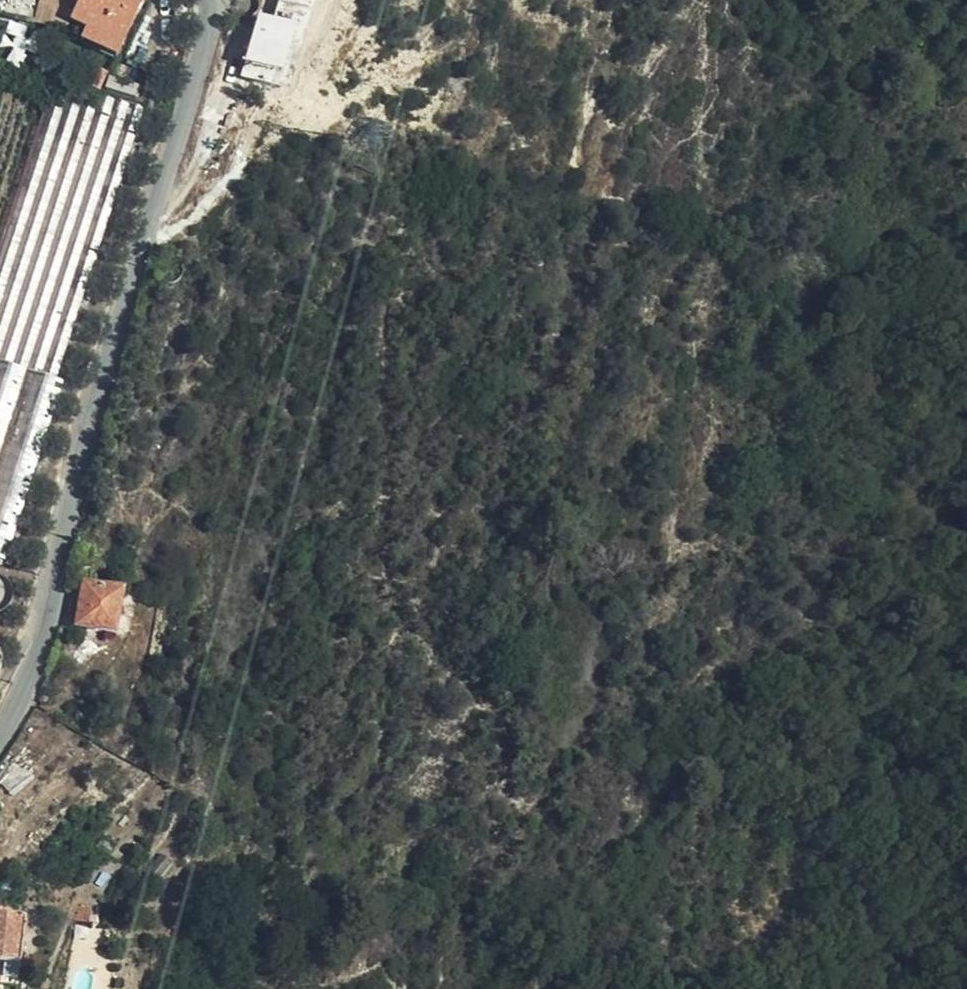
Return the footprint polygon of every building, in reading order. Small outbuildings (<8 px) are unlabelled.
[(32,0),(0,0),(0,1),(5,2),(3,17),(28,24),(32,0)] [(141,1),(138,0),(91,0),(88,5),(80,1),(71,21),(86,29),(80,42),(115,59),(141,1)] [(3,556),(17,521),(0,514),(0,554),(3,556)] [(116,632),(124,588),(85,581),(77,625),(116,632)] [(24,912),(0,912),(0,939),(7,939),(6,957),(22,958),(24,912)]
